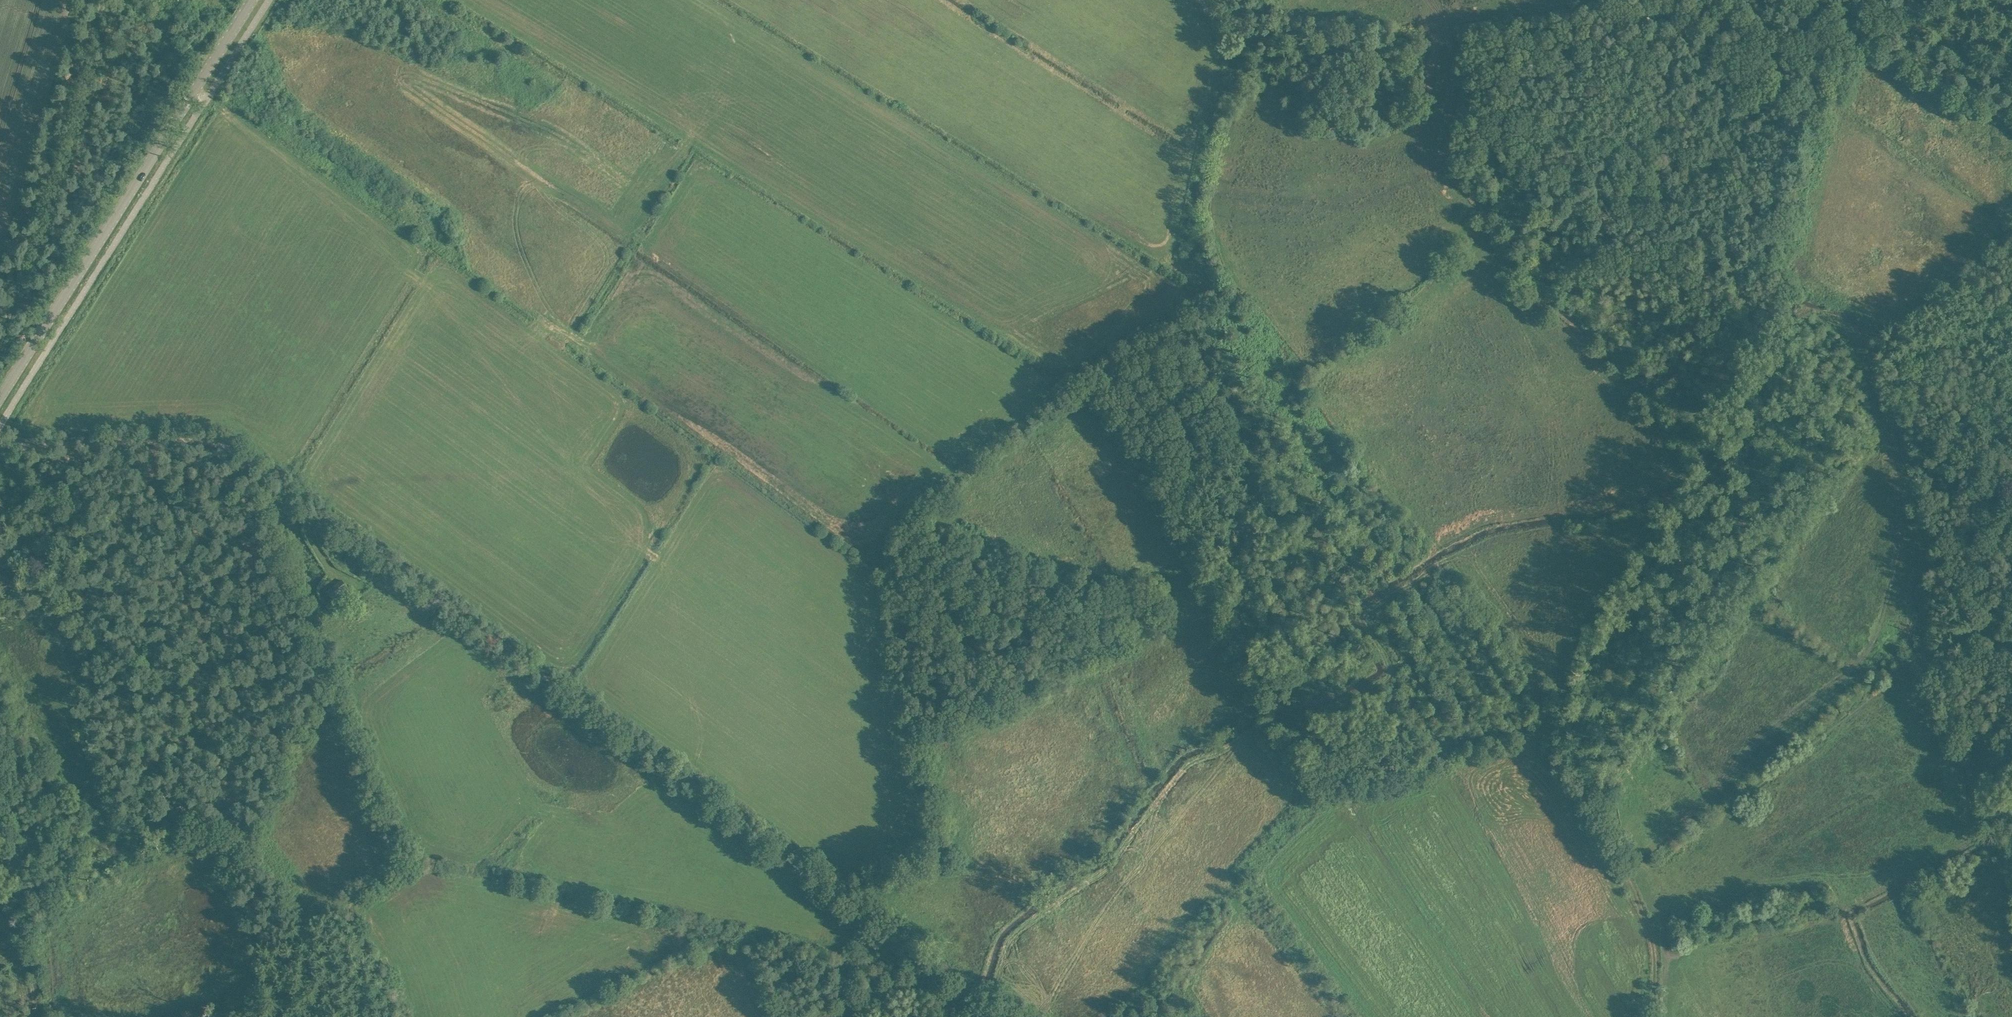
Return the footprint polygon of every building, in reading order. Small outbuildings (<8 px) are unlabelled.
[(347,585),(344,581),(342,579),(327,590),(328,591),(333,597),(335,595),(347,585)]
